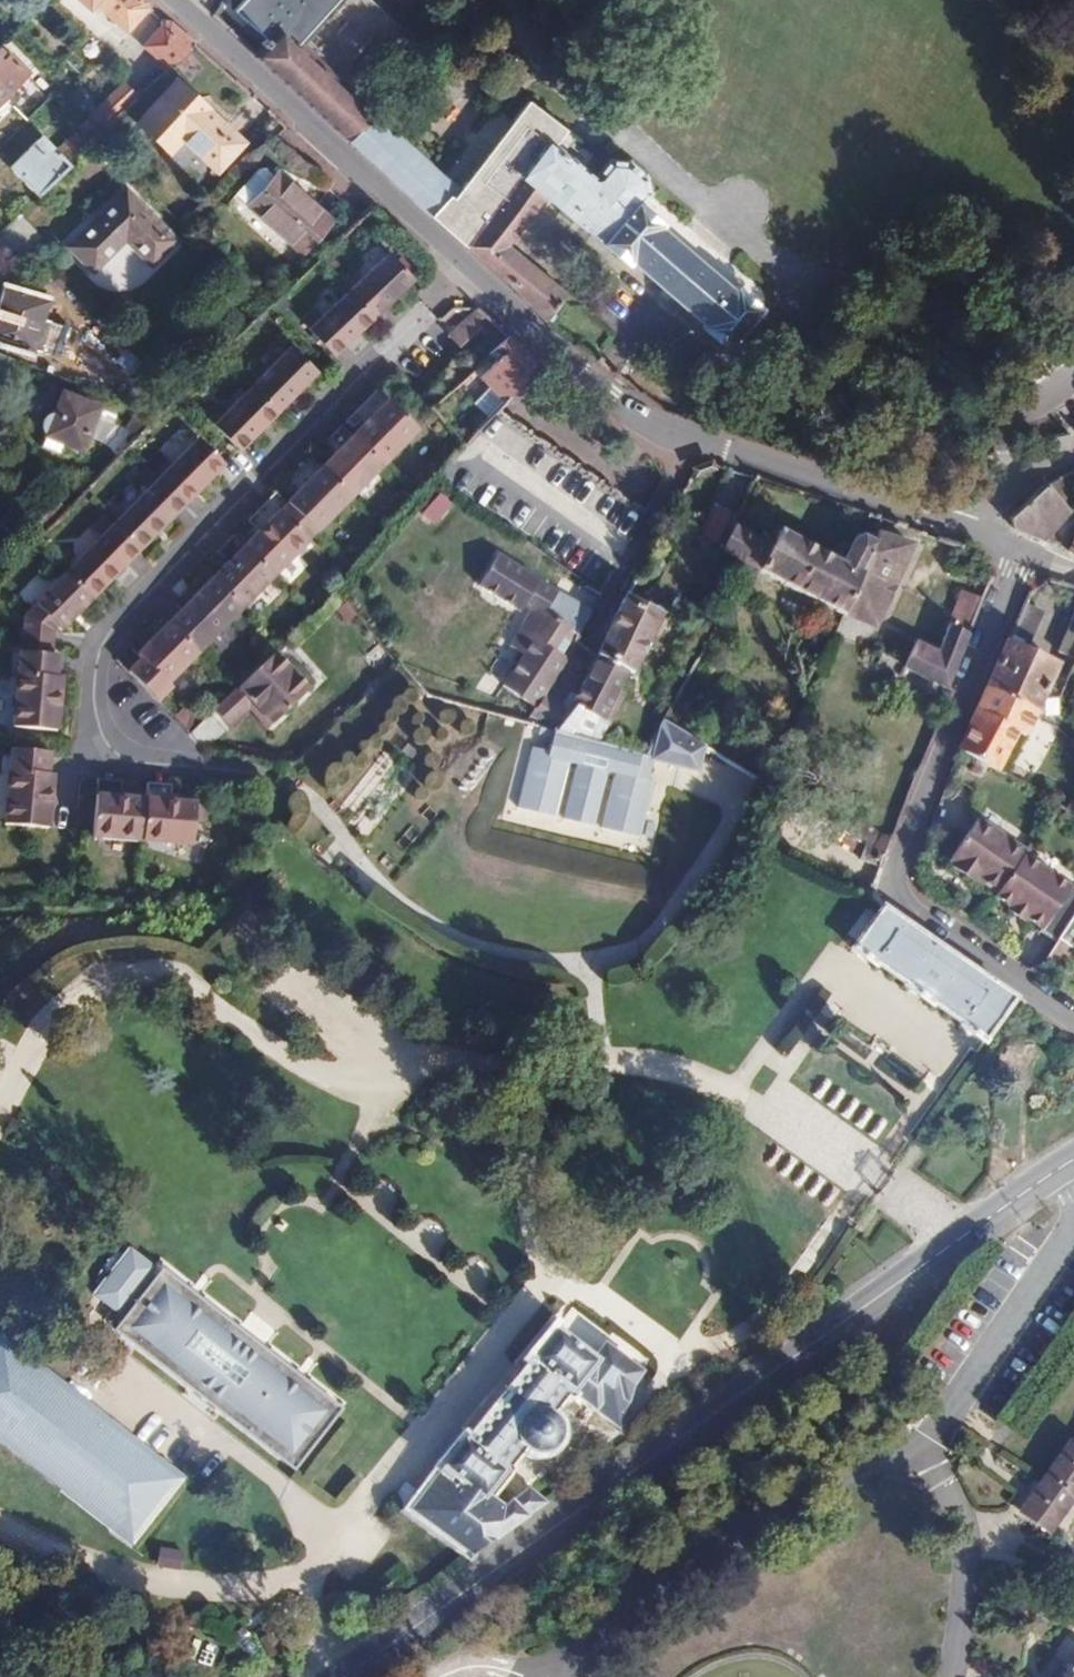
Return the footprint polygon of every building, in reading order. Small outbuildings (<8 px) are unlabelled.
[(88,11),(93,5),(127,33),(150,10),(150,5),(145,0),(76,0),(88,11)] [(229,10),(263,42),(253,52),(348,137),(375,107),(350,82),(405,26),(376,0),(238,0),(229,10)] [(147,89),(192,45),(192,41),(171,23),(165,26),(143,49),(162,66),(143,85),(147,89)] [(0,50),(0,107),(6,101),(3,98),(22,78),(21,77),(23,74),(0,50)] [(242,146),(173,85),(140,121),(173,149),(181,141),(217,172),(242,146)] [(90,121),(102,133),(136,100),(123,86),(88,119),(90,121)] [(375,107),(348,137),(383,170),(478,255),(494,268),(549,322),(568,295),(507,246),(547,199),(630,268),(633,263),(706,325),(702,329),(728,351),(763,309),(736,287),(734,290),(660,231),(664,224),(643,207),(649,199),(643,173),(628,161),(609,161),(604,167),(595,178),(551,143),(560,132),(529,99),(485,159),(465,186),(375,107)] [(33,201),(94,141),(102,133),(90,121),(59,152),(52,145),(41,155),(34,147),(6,174),(33,201)] [(595,178),(604,167),(560,132),(551,143),(595,178)] [(236,198),(248,209),(274,182),(264,173),(259,173),(236,198)] [(330,228),(278,178),(274,182),(248,209),(302,259),(330,228)] [(174,245),(125,193),(68,249),(92,274),(124,243),(149,269),(174,245)] [(414,279),(389,253),(361,279),(356,274),(343,286),(348,291),(373,318),(414,279)] [(63,363),(74,333),(44,322),(50,305),(3,289),(0,299),(0,342),(63,363)] [(373,318),(348,291),(321,318),(316,312),(303,324),(309,329),(334,355),(373,318)] [(478,309),(449,336),(461,349),(490,321),(478,309)] [(74,333),(63,363),(75,368),(86,338),(74,333)] [(522,349),(509,336),(473,367),(471,368),(489,387),(472,403),(487,418),(498,406),(506,397),(537,364),(522,349)] [(252,387),(278,412),(317,372),(291,346),(265,374),(259,368),(247,381),(252,387)] [(208,421),(239,451),(278,412),(252,387),(225,413),(220,408),(208,421)] [(361,407),(372,419),(389,402),(377,390),(361,407)] [(37,435),(41,439),(58,447),(77,455),(96,413),(58,397),(49,417),(42,419),(40,419),(38,421),(36,424),(35,429),(36,433),(37,435)] [(419,431),(389,402),(372,419),(354,438),(384,467),(419,431)] [(626,548),(642,518),(498,406),(487,418),(475,431),(626,548)] [(342,426),(326,442),(339,454),(354,438),(342,426)] [(339,454),(323,469),(353,498),(384,467),(354,438),(339,454)] [(58,447),(41,439),(37,450),(54,457),(58,447)] [(153,476),(184,507),(224,467),(198,441),(171,468),(165,463),(153,476)] [(294,474),(306,486),(323,469),(311,458),(294,474)] [(287,505),(318,534),(353,498),(323,469),(306,486),(287,505)] [(184,507),(153,476),(140,489),(146,494),(112,529),(138,554),(184,507)] [(1059,479),(1054,481),(1045,485),(1066,506),(1073,498),(1073,494),(1059,479)] [(1011,529),(1043,541),(1070,511),(1066,506),(1045,485),(1043,486),(1009,516),(1011,529)] [(432,528),(451,506),(437,493),(418,516),(432,528)] [(275,494),(268,501),(280,513),(287,505),(275,494)] [(249,520),(260,532),(272,544),(275,541),(283,549),(299,532),(280,513),(268,501),(249,520)] [(280,513),(310,542),(318,534),(287,505),(280,513)] [(730,530),(731,528),(711,518),(699,543),(720,552),(730,530)] [(99,542),(65,576),(91,602),(138,554),(112,529),(106,524),(94,536),(99,542)] [(720,552),(743,565),(842,616),(875,536),(850,546),(842,566),(776,533),(769,548),(730,530),(720,552)] [(274,578),(310,542),(299,532),(283,549),(275,541),(272,544),(260,532),(245,548),(253,556),(274,578)] [(909,548),(875,536),(842,616),(875,630),(909,548)] [(228,565),(236,573),(253,556),(245,548),(233,537),(216,553),(228,565)] [(274,578),(253,556),(236,573),(228,565),(213,581),(244,609),(274,578)] [(526,606),(537,588),(492,559),(473,589),(518,617),(526,606)] [(91,602),(65,576),(22,620),(18,647),(51,650),(52,634),(56,630),(59,634),(91,602)] [(244,609),(213,581),(182,612),(190,620),(177,633),(199,654),(244,609)] [(532,703),(526,711),(539,723),(542,724),(554,728),(570,707),(546,689),(562,664),(551,655),(579,616),(537,588),(526,606),(533,611),(506,651),(518,661),(503,683),(532,703)] [(966,635),(979,602),(962,595),(949,628),(966,635)] [(625,601),(595,659),(623,673),(628,675),(658,619),(625,601)] [(1024,601),(1007,643),(1024,651),(1044,610),(1024,601)] [(1057,650),(1073,658),(1073,656),(1073,607),(1057,650)] [(190,620),(182,612),(169,625),(177,633),(190,620)] [(177,633),(169,625),(136,657),(141,661),(149,668),(136,682),(158,703),(173,688),(169,684),(199,654),(177,633)] [(947,683),(966,635),(949,628),(938,652),(915,643),(905,666),(947,683)] [(1007,643),(986,691),(1035,713),(1055,665),(1024,651),(1007,643)] [(51,650),(18,647),(18,655),(51,658),(51,650)] [(272,649),(215,709),(227,721),(250,697),(274,720),(309,684),(272,649)] [(51,658),(18,655),(12,731),(56,734),(60,681),(54,680),(49,680),(51,658)] [(595,659),(573,703),(602,717),(623,673),(595,659)] [(141,661),(128,674),(136,682),(149,668),(141,661)] [(986,691),(959,752),(998,774),(1003,763),(1015,735),(1023,738),(1035,713),(986,691)] [(250,697),(227,721),(232,725),(250,706),(269,724),(274,720),(250,697)] [(570,707),(554,728),(590,739),(602,717),(573,703),(570,707)] [(207,747),(228,728),(213,711),(192,730),(207,747)] [(701,750),(661,726),(660,728),(658,731),(644,754),(640,753),(590,739),(554,728),(542,724),(539,723),(528,720),(527,727),(541,730),(539,743),(522,739),(510,799),(548,808),(560,754),(567,755),(555,810),(586,816),(598,761),(605,763),(594,818),(632,826),(649,777),(643,776),(650,756),(694,771),(701,750)] [(49,756),(10,753),(4,827),(49,831),(53,778),(47,777),(49,756)] [(1003,763),(998,774),(1041,799),(1047,788),(1003,763)] [(121,784),(97,782),(96,798),(120,800),(121,784)] [(171,787),(147,785),(145,802),(170,804),(171,787)] [(96,798),(92,840),(142,844),(145,802),(120,800),(96,798)] [(170,804),(145,802),(142,844),(192,847),(195,806),(170,804)] [(995,891),(998,893),(1024,856),(1027,852),(978,820),(950,861),(954,864),(952,868),(965,876),(968,872),(978,879),(995,891)] [(998,893),(995,897),(1002,902),(1029,860),(1024,856),(998,893)] [(1055,942),(1057,940),(1073,916),(1073,888),(1072,887),(1071,888),(1029,860),(1002,902),(1008,906),(1006,908),(1024,921),(1027,917),(1039,926),(1037,929),(1055,942)] [(974,884),(978,879),(968,872),(965,876),(974,884)] [(985,1044),(1014,1001),(884,908),(853,951),(985,1044)] [(1055,942),(1038,968),(1049,975),(1069,948),(1057,940),(1055,942)] [(784,1057),(835,1022),(822,1004),(772,1039),(784,1057)] [(153,1262),(130,1245),(112,1268),(135,1286),(139,1283),(145,1289),(118,1325),(139,1341),(214,1400),(291,1460),(335,1403),(208,1304),(161,1269),(158,1272),(151,1267),(153,1262)] [(474,1555),(550,1508),(528,1491),(498,1510),(482,1498),(505,1468),(501,1465),(520,1442),(525,1447),(531,1449),(540,1451),(546,1450),(555,1445),(561,1437),(563,1431),(564,1423),(563,1416),(560,1411),(560,1409),(555,1405),(550,1403),(565,1384),(618,1425),(626,1391),(641,1371),(603,1342),(592,1355),(552,1324),(528,1355),(532,1359),(469,1441),(464,1439),(415,1510),(474,1555)] [(0,1344),(0,1432),(133,1535),(178,1479),(2,1342),(0,1344)] [(1040,1482),(1022,1508),(1049,1528),(1073,1493),(1073,1444),(1069,1441),(1040,1482)] [(184,1658),(211,1669),(219,1648),(193,1637),(184,1658)] [(51,1671),(40,1668),(34,1671),(32,1676),(53,1676),(51,1671)]
